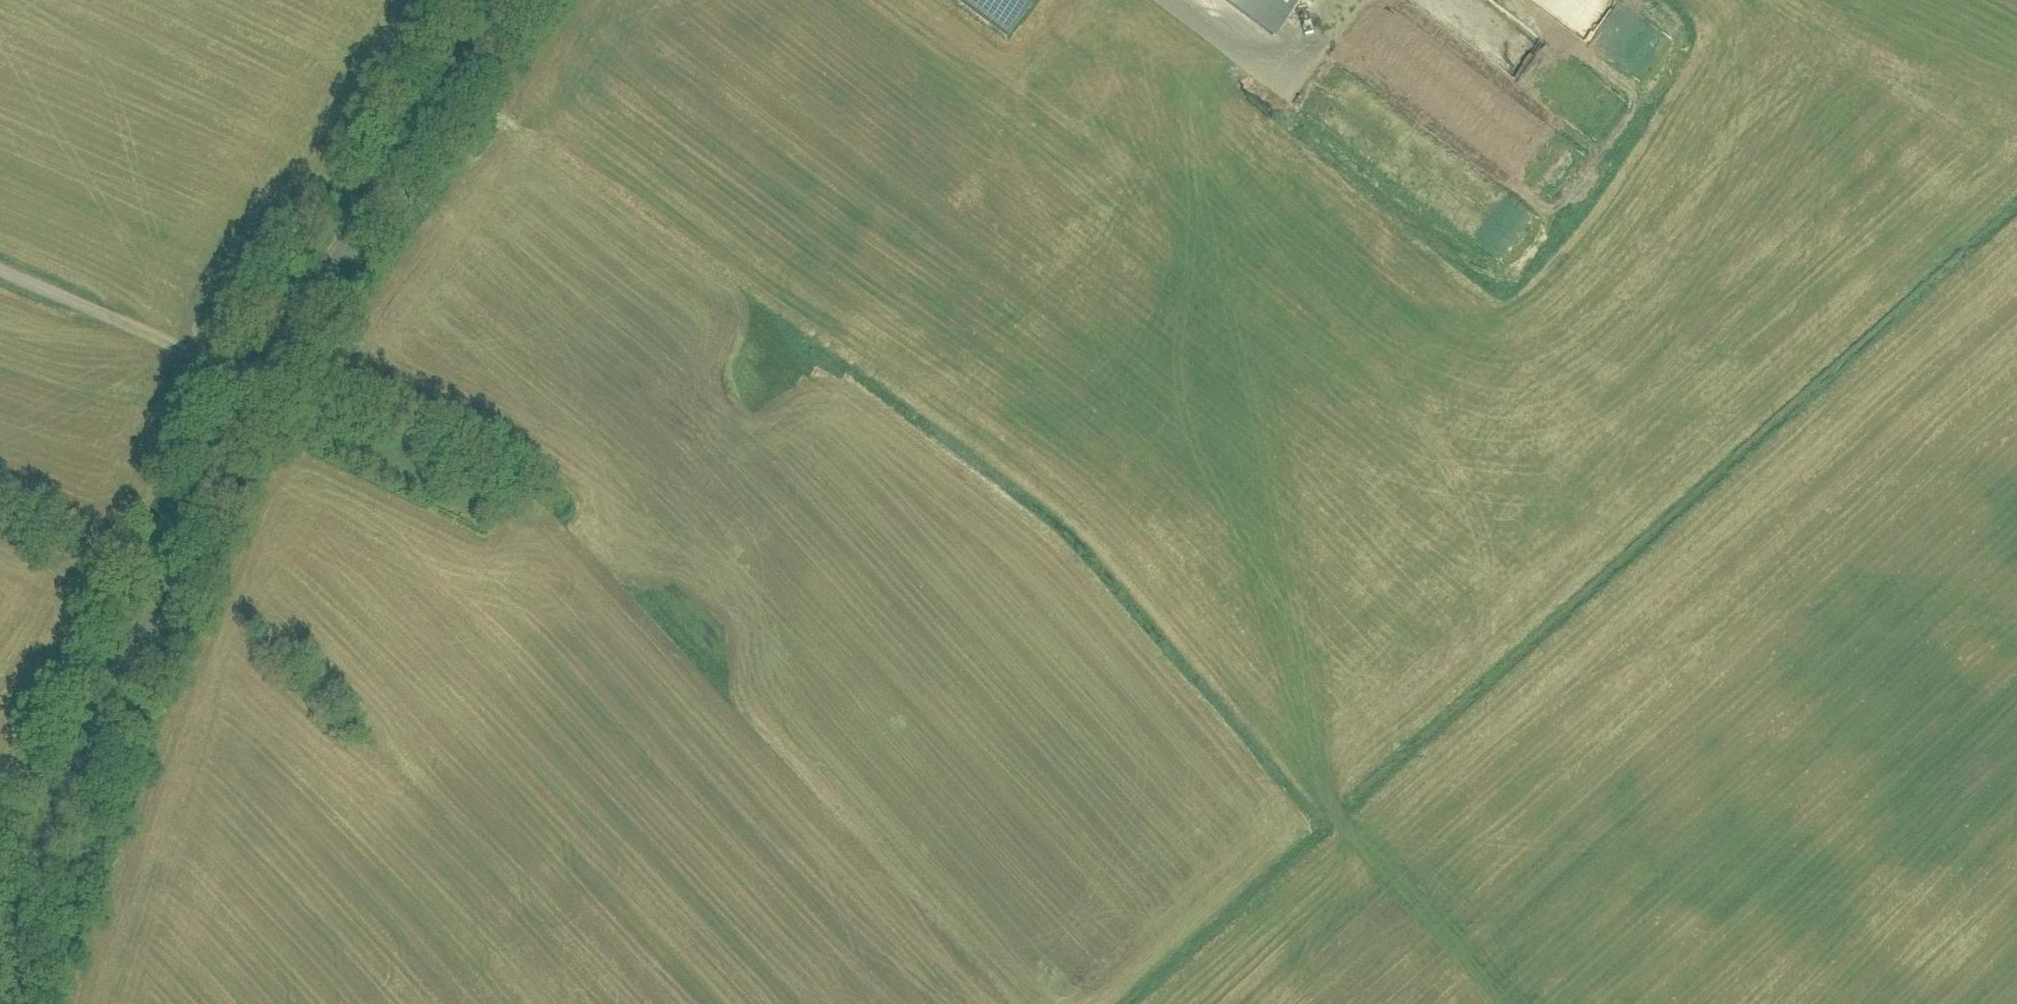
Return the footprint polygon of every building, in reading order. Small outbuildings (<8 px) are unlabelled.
[(1007,34),(1032,0),(962,0),(1007,34)] [(1274,37),(1301,0),(1225,0),(1274,37)]
